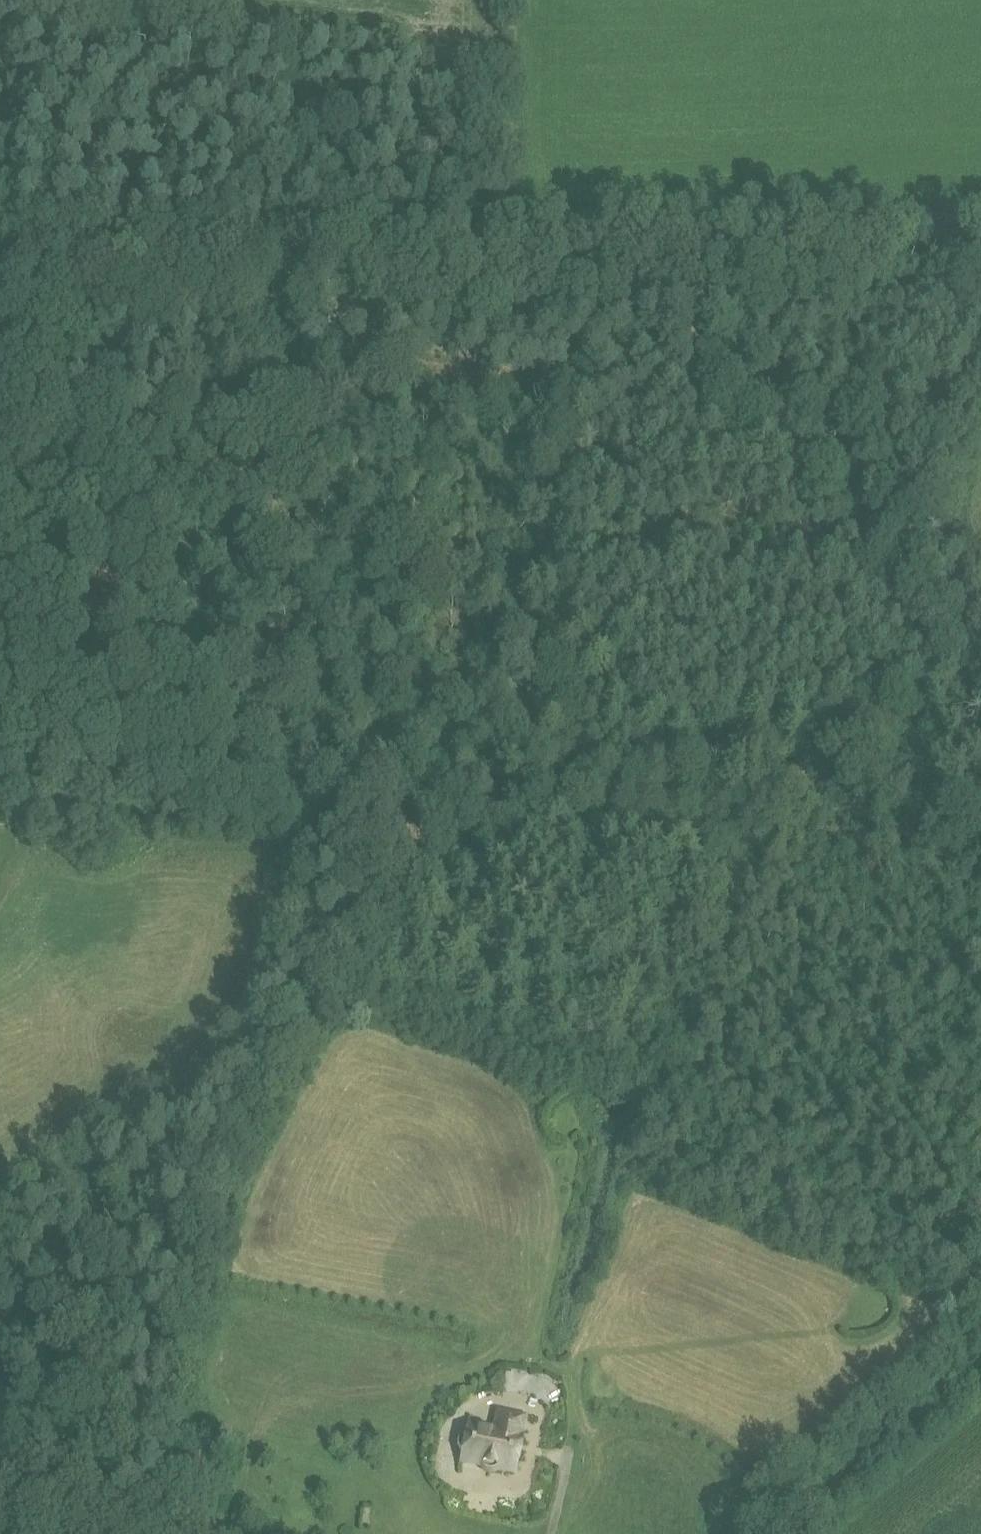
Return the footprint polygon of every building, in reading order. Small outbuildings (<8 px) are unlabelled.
[(457,1465),(515,1477),(528,1417),(493,1409),(489,1428),(467,1423),(464,1434),(459,1437),(456,1450),(460,1453),(457,1465)]
